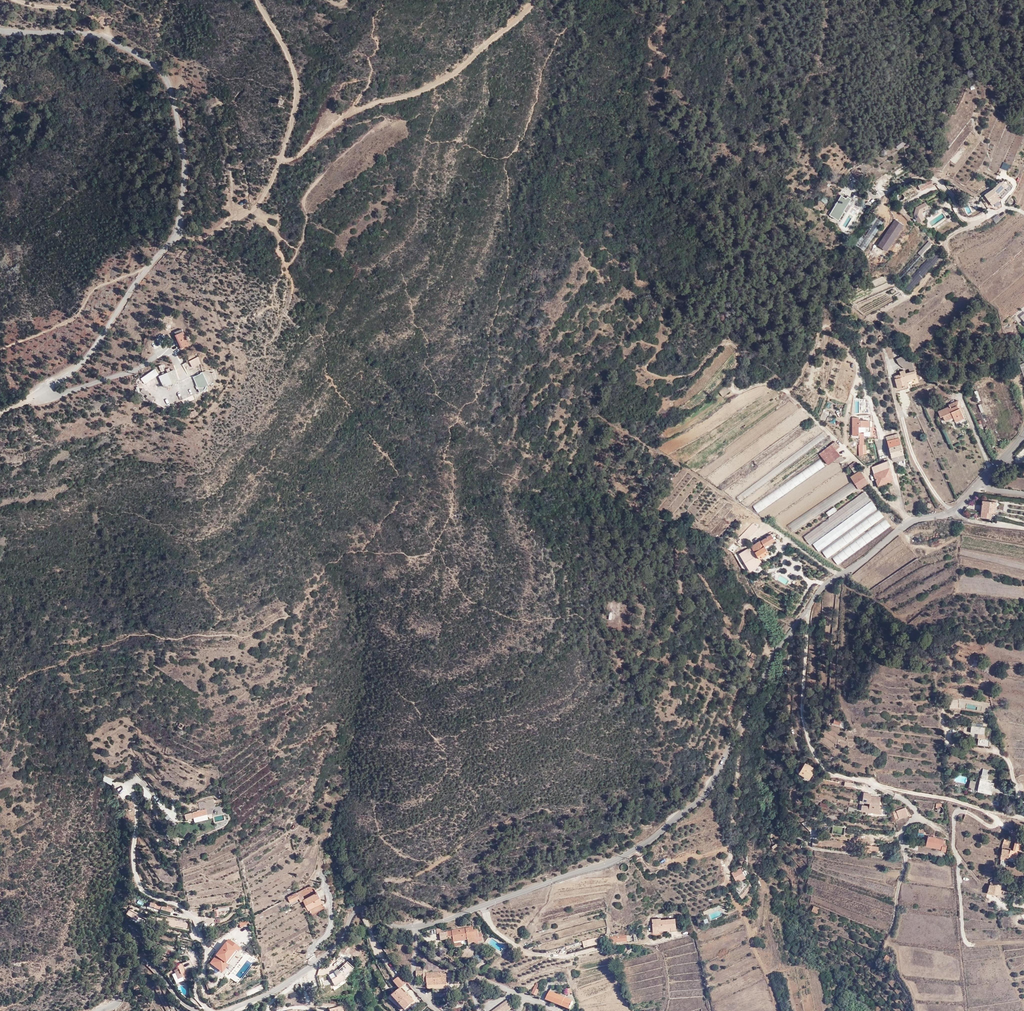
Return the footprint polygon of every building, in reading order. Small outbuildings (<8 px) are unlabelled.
[(860,174),(855,169),(851,176),(856,180),(860,174)] [(860,174),(856,180),(864,186),(865,179),(860,174)] [(927,188),(924,182),(919,185),(921,191),(927,188)] [(998,195),(1002,191),(1005,188),(1006,188),(1008,186),(1005,182),(1002,184),(1001,184),(994,191),(996,193),(997,193),(998,195)] [(999,200),(1001,199),(1001,198),(998,195),(997,193),(996,193),(994,191),(993,190),(986,196),(992,206),(999,200)] [(851,199),(847,197),(846,199),(840,195),(828,215),(838,221),(851,199)] [(927,208),(925,203),(916,207),(915,214),(919,222),(925,219),(921,212),(921,211),(927,208)] [(904,226),(895,219),(877,246),(887,253),(904,226)] [(929,242),(922,250),(929,256),(936,248),(929,242)] [(929,256),(922,250),(895,279),(909,291),(943,254),(936,248),(929,256)] [(184,333),(177,336),(182,349),(189,346),(184,333)] [(903,381),(907,380),(918,377),(916,371),(913,362),(904,355),(896,359),(898,364),(905,370),(900,371),(901,374),(898,375),(898,378),(897,379),(896,379),(898,388),(905,387),(903,381)] [(200,363),(198,356),(189,361),(192,367),(200,363)] [(159,375),(155,369),(141,378),(145,384),(159,375)] [(174,369),(159,376),(163,387),(178,380),(174,369)] [(208,385),(203,372),(200,373),(200,374),(193,377),(200,393),(207,389),(206,386),(208,385)] [(723,397),(730,392),(726,387),(719,391),(723,397)] [(951,406),(939,412),(941,417),(944,416),(946,420),(954,417),(956,421),(964,418),(960,408),(962,407),(959,401),(950,405),(951,406)] [(860,413),(869,413),(869,402),(860,402),(860,413)] [(871,421),(871,415),(860,415),(859,418),(853,418),(853,436),(859,436),(859,456),(867,454),(867,445),(865,445),(865,437),(870,437),(871,440),(878,440),(876,428),(874,428),(874,421),(871,421)] [(899,434),(893,435),(898,455),(904,453),(899,434)] [(887,437),(892,457),(898,455),(893,435),(887,437)] [(837,450),(840,447),(836,442),(820,454),(828,464),(833,461),(837,462),(840,462),(845,459),(843,458),(841,456),(837,450)] [(879,485),(893,479),(887,461),(873,467),(879,485)] [(859,489),(863,487),(869,483),(861,470),(855,475),(851,477),(859,489)] [(820,524),(804,536),(810,545),(870,500),(864,492),(820,524)] [(997,502),(983,500),(982,516),(992,517),(992,513),(996,513),(997,502)] [(819,551),(878,508),(872,501),(814,544),(819,551)] [(830,516),(837,510),(835,507),(827,513),(830,516)] [(827,559),(884,517),(879,510),(823,552),(827,559)] [(801,538),(804,536),(820,524),(816,519),(797,531),(801,538)] [(838,565),(891,526),(886,519),(833,558),(838,565)] [(761,524),(758,521),(739,542),(742,545),(761,524)] [(740,554),(750,572),(763,563),(760,558),(769,553),(765,546),(775,540),(772,534),(740,554)] [(970,733),(984,735),(984,727),(971,726),(970,733)] [(990,735),(984,735),(977,734),(977,737),(978,738),(977,745),(988,747),(990,735)] [(805,763),(799,772),(809,779),(816,769),(805,763)] [(978,788),(992,791),(994,783),(987,781),(988,775),(981,774),(979,782),(970,780),(969,787),(978,789),(978,788)] [(879,809),(880,800),(880,798),(870,797),(870,793),(864,793),(863,798),(866,799),(866,802),(870,802),(869,806),(862,805),(861,810),(881,813),(882,810),(879,809)] [(899,818),(899,819),(908,816),(910,817),(911,816),(906,807),(893,812),(895,819),(899,818)] [(941,850),(945,851),(947,845),(945,844),(945,842),(944,842),(944,839),(928,836),(926,845),(941,849),(941,850)] [(1014,849),(1020,850),(1022,843),(1016,841),(1014,849)] [(1002,848),(1001,855),(1009,857),(1009,856),(1016,857),(1018,851),(1010,849),(1010,850),(1002,848)] [(732,873),(734,877),(743,872),(741,868),(732,873)] [(746,877),(743,872),(734,877),(737,882),(746,877)] [(1002,882),(995,880),(993,880),(992,885),(989,884),(987,893),(992,894),(995,894),(996,886),(1001,886),(1002,882)] [(734,892),(741,898),(752,886),(745,881),(734,892)] [(291,902),(300,898),(298,892),(289,897),(291,902)] [(313,915),(326,908),(318,892),(305,899),(313,915)] [(658,931),(676,929),(675,914),(667,915),(667,919),(661,920),(661,918),(652,919),(653,933),(659,932),(658,931)] [(454,942),(468,940),(474,939),(474,942),(478,941),(482,941),(481,933),(478,934),(478,930),(473,931),(473,927),(439,932),(440,941),(448,940),(447,937),(453,937),(454,942)] [(241,949),(229,939),(210,964),(222,973),(241,949)] [(173,949),(160,945),(159,951),(170,955),(170,954),(173,955),(175,951),(173,950),(173,949)] [(332,983),(338,980),(337,978),(341,974),(343,977),(352,969),(347,962),(338,971),(337,970),(334,973),(329,976),(332,983)] [(187,971),(183,963),(176,967),(178,970),(179,970),(181,975),(186,972),(186,971),(187,971)] [(427,981),(427,988),(428,990),(433,989),(432,985),(432,983),(446,982),(446,974),(441,975),(441,972),(426,973),(427,981)] [(401,975),(395,980),(398,986),(406,983),(401,975)] [(400,989),(393,996),(405,1010),(415,1002),(406,992),(405,993),(400,989)] [(545,1000),(569,1010),(573,1001),(549,991),(545,1000)] [(514,1007),(509,999),(492,1010),(508,1010),(514,1007)]
